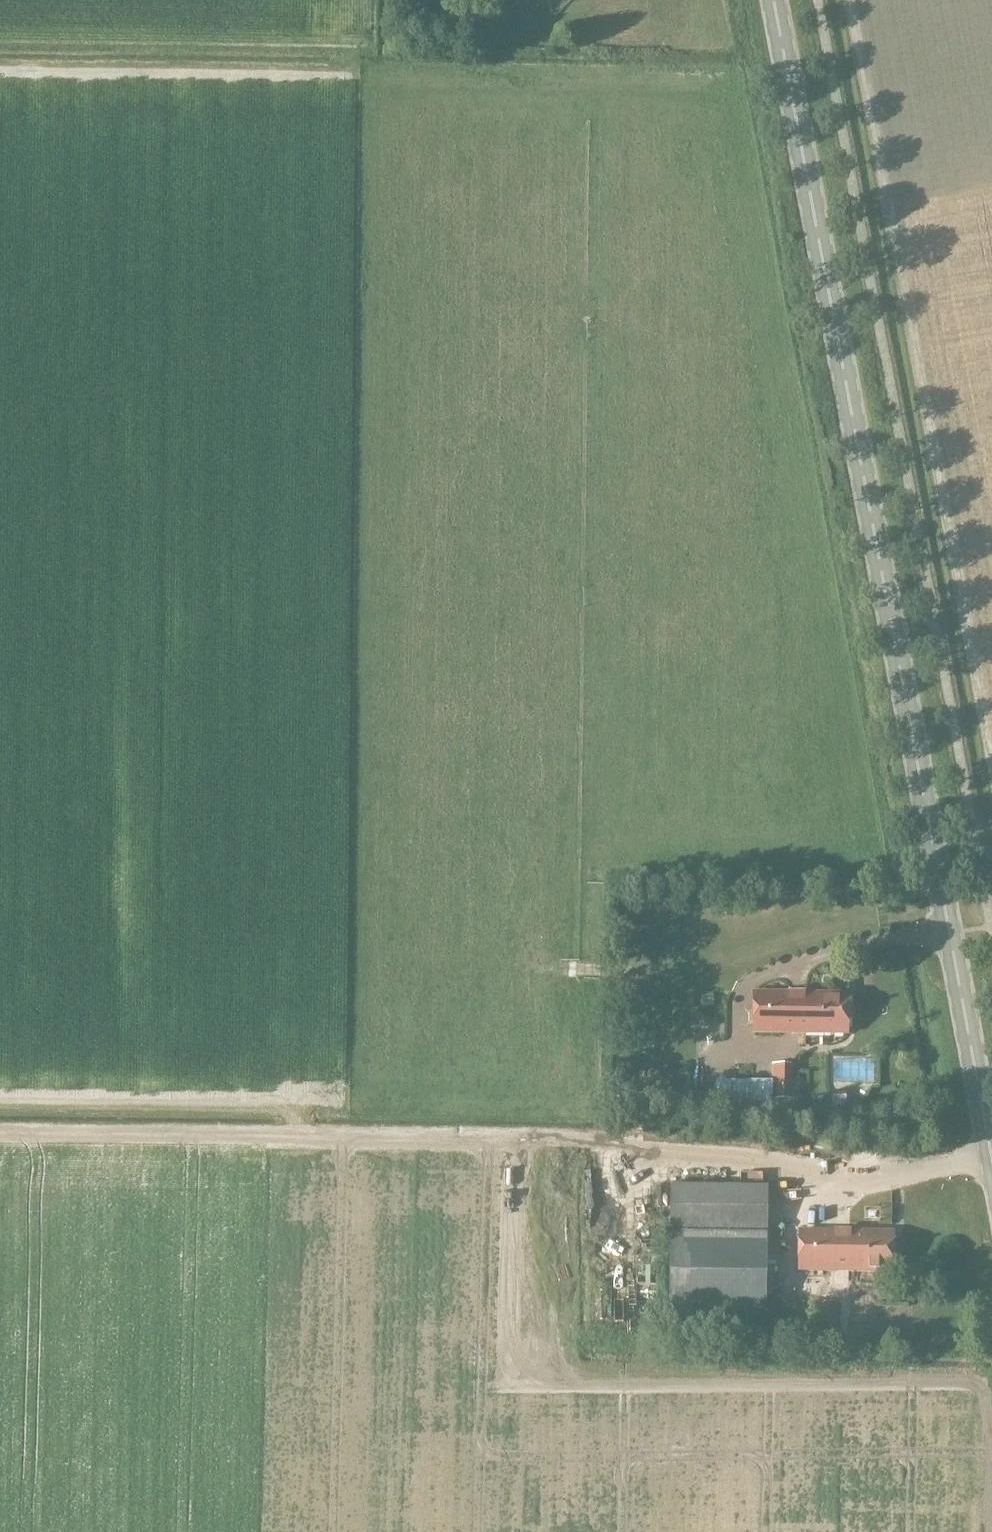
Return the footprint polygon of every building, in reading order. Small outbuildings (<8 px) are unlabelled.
[(848,993),(754,992),(753,1032),(848,1033),(848,993)] [(772,1103),(793,1103),(793,1064),(772,1064),(772,1103)] [(671,1185),(670,1228),(767,1230),(768,1187),(671,1185)] [(893,1271),(894,1231),(799,1230),(798,1270),(893,1271)] [(670,1231),(668,1313),(765,1315),(767,1234),(670,1231)] [(641,1313),(646,1280),(638,1279),(633,1311),(641,1313)]
